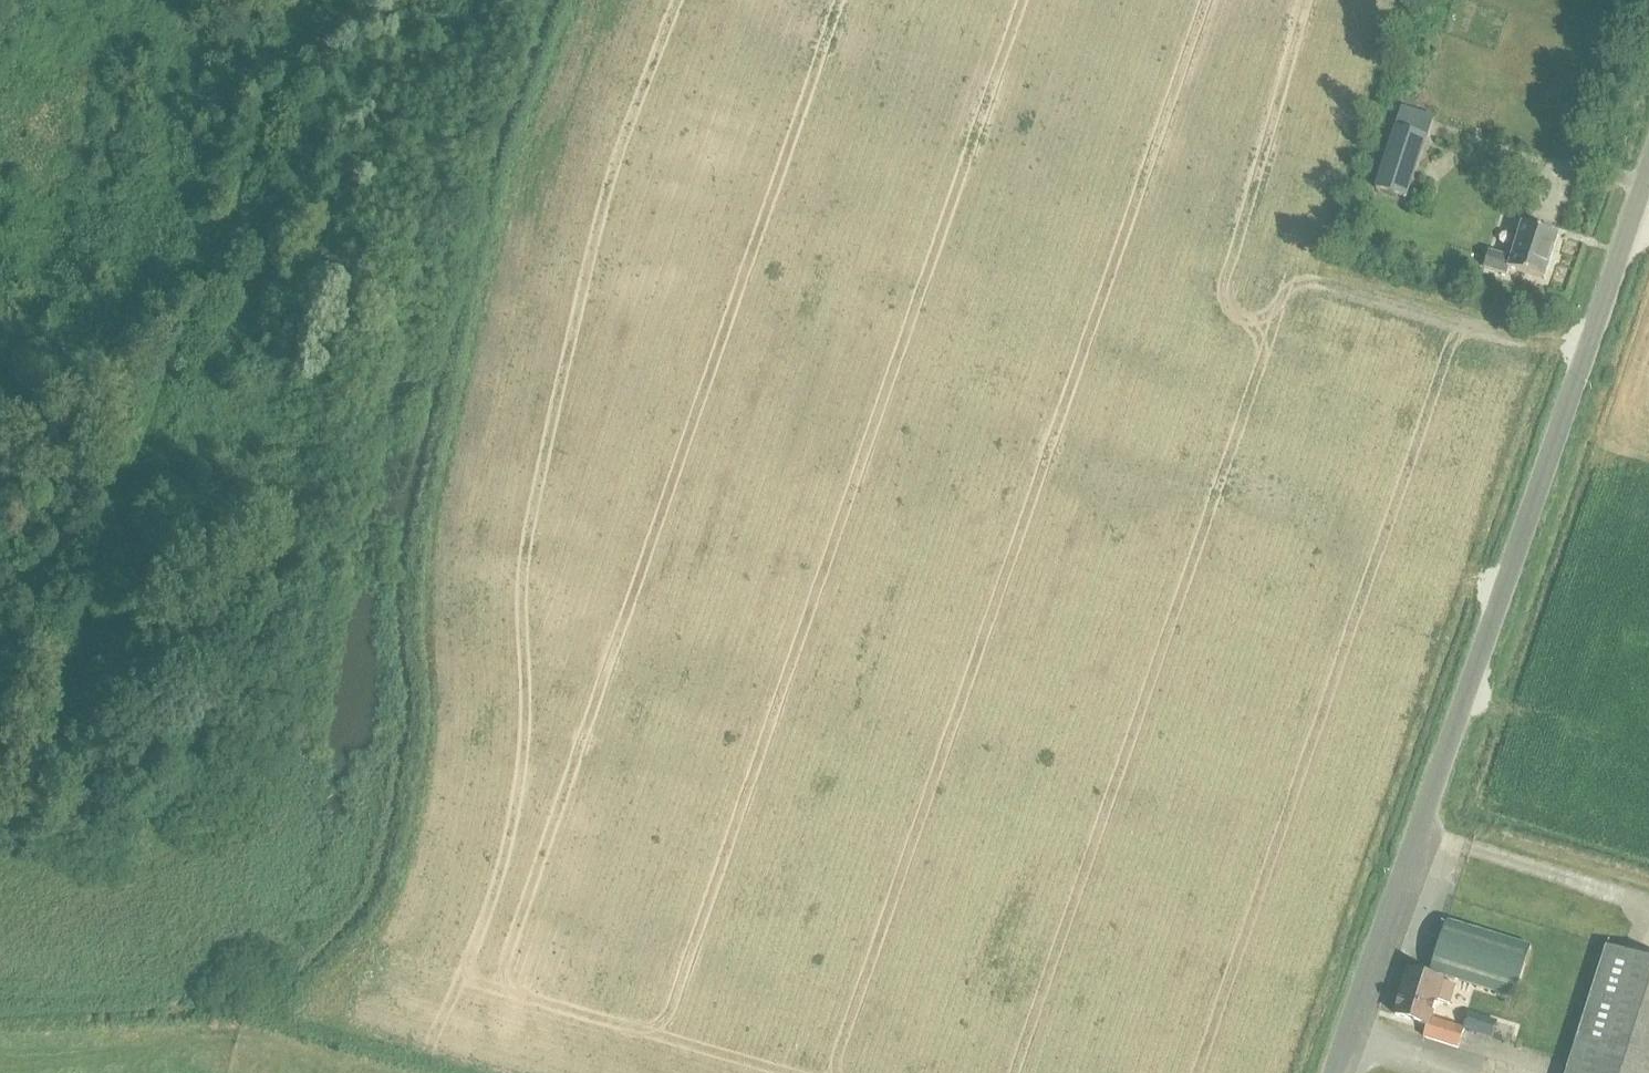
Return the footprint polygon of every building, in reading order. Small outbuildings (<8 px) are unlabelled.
[(1427,138),(1433,117),(1399,106),(1393,127),(1395,127),(1376,188),(1405,197),(1424,137),(1427,138)] [(1508,267),(1543,279),(1558,233),(1522,221),(1510,258),(1488,251),(1486,258),(1480,256),(1477,265),(1506,274),(1508,267)] [(1433,964),(1431,970),(1516,997),(1518,990),(1531,949),(1446,923),(1433,964)] [(1605,946),(1592,988),(1565,1072),(1648,1072),(1648,959),(1605,946)] [(1456,985),(1409,971),(1396,1015),(1428,1025),(1425,1036),(1459,1047),(1465,1028),(1443,1021),(1443,1020),(1431,1017),(1436,1000),(1450,1004),(1456,985)] [(1469,1010),(1463,1027),(1492,1037),(1497,1020),(1469,1010)]
